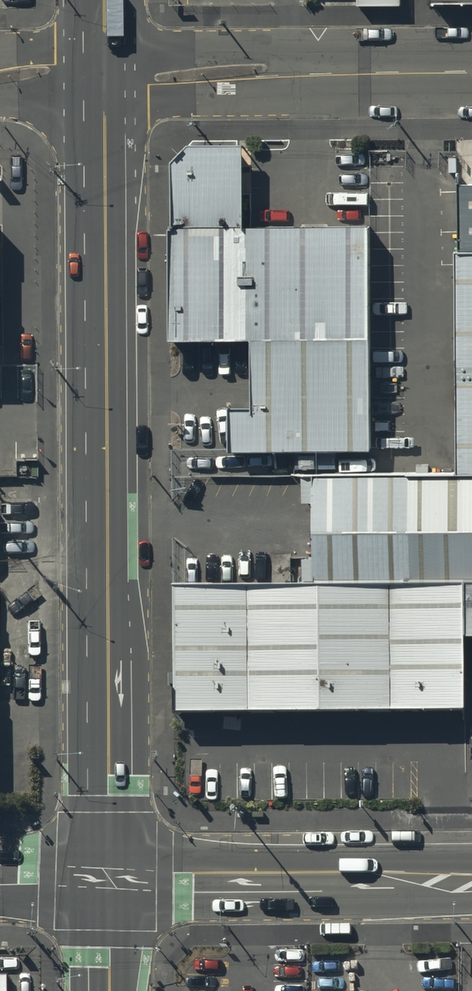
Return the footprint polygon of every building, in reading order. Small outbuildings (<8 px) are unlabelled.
[(471,15),(471,0),(437,0),(437,15),(471,15)] [(456,256),(471,256),(471,139),(454,139),(456,256)] [(370,453),(373,229),(244,229),(244,147),(173,147),(173,339),(251,339),(252,411),(229,411),(229,456),(370,453)] [(471,478),(471,256),(456,256),(457,478),(471,478)] [(457,478),(371,479),(310,479),(313,591),(461,589),(471,589),(471,478),(457,478)] [(461,589),(313,591),(173,593),(174,720),(462,717),(461,589)] [(461,589),(462,647),(471,647),(471,589),(461,589)]
